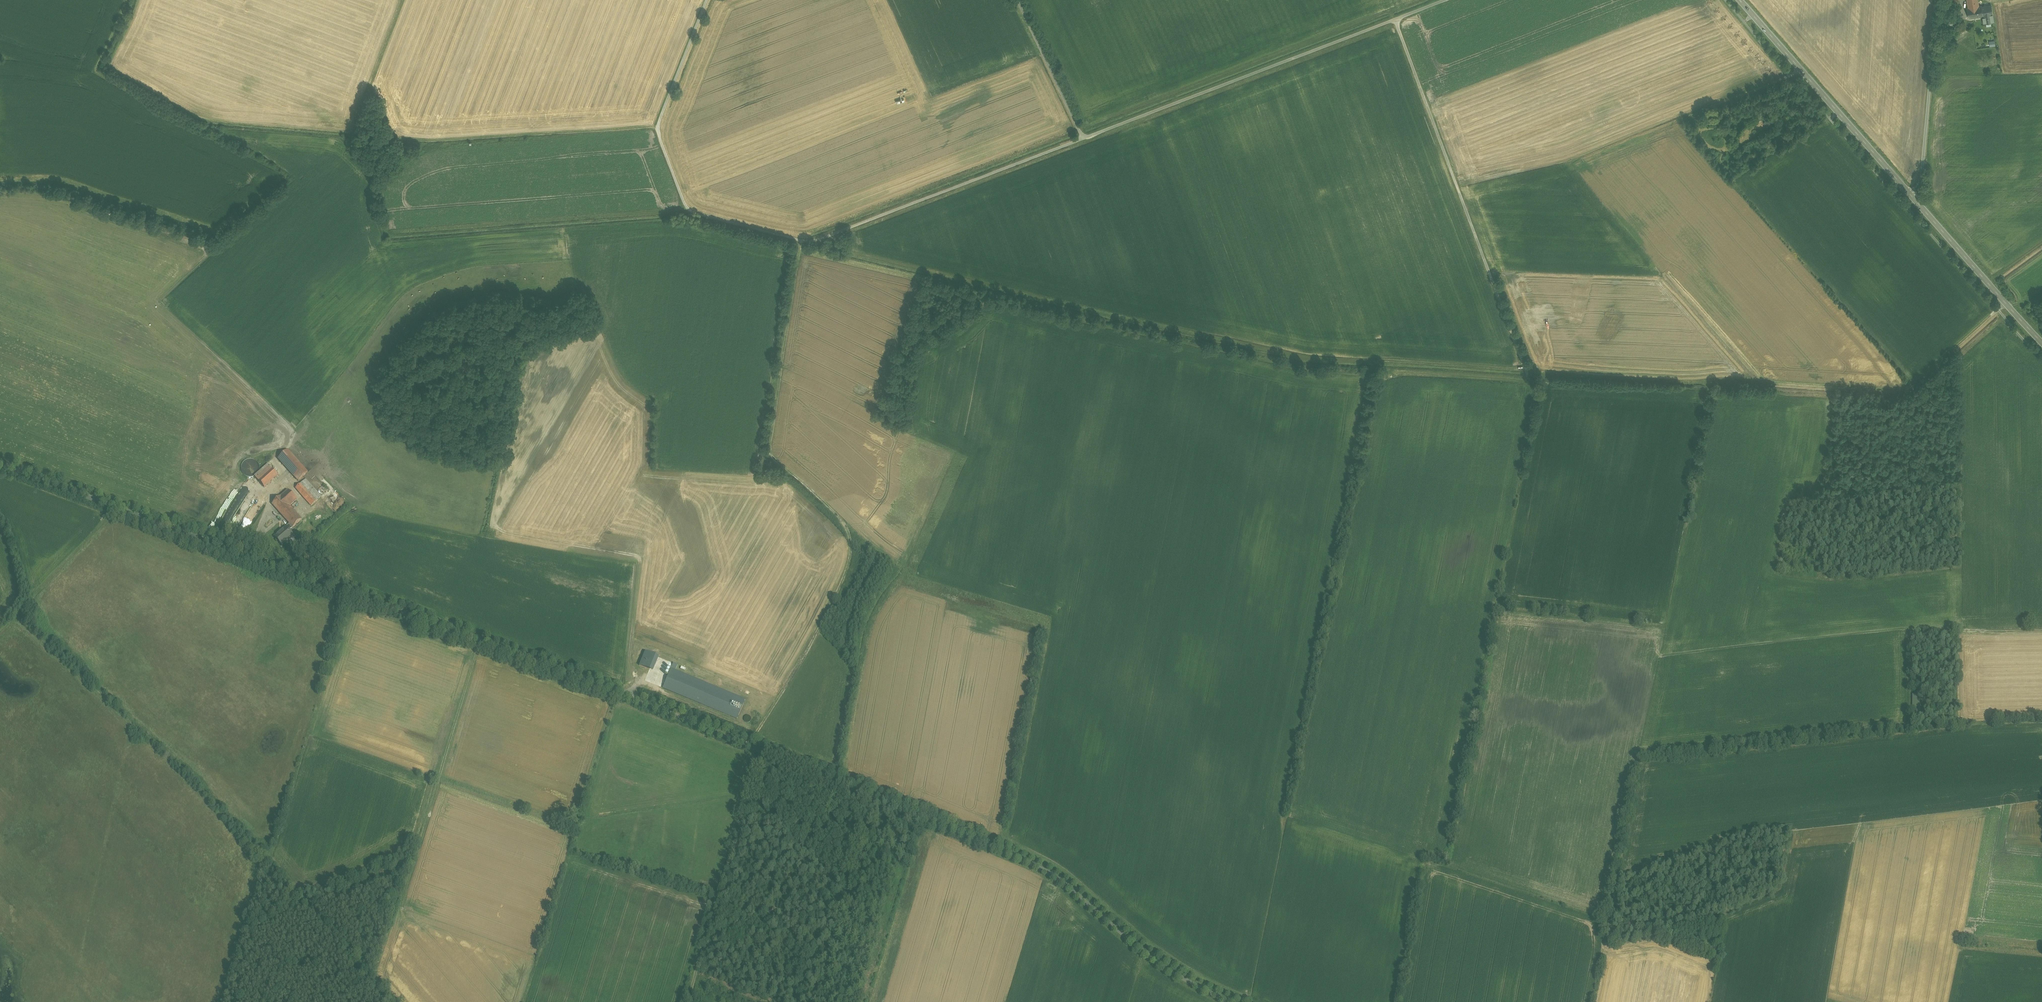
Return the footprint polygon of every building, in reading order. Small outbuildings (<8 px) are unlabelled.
[(1945,7),(1957,8),(1958,0),(1946,0),(1945,7)] [(1982,7),(1981,5),(1979,6),(1978,0),(1967,0),(1968,7),(1967,7),(1969,18),(1983,16),(1984,23),(1994,22),(1991,5),(1982,7)] [(1956,18),(1949,19),(1950,26),(1957,25),(1956,18)] [(297,481),(308,473),(289,449),(278,457),(297,481)] [(256,460),(255,460),(254,459),(253,459),(250,459),(249,459),(247,459),(247,460),(246,460),(245,461),(244,461),(244,462),(243,463),(242,464),(242,465),(242,466),(241,467),(241,468),(242,469),(242,470),(242,471),(243,472),(243,473),(244,474),(245,475),(246,476),(247,476),(249,477),(250,477),(251,477),(252,477),(253,476),(255,476),(256,475),(257,474),(258,472),(259,471),(259,470),(259,469),(260,467),(259,466),(259,465),(259,464),(258,463),(258,462),(257,462),(256,461),(256,460)] [(278,475),(269,464),(257,474),(256,475),(255,476),(265,487),(278,475)] [(322,497),(306,479),(295,488),(311,506),(322,497)] [(299,519),(288,505),(295,499),(286,489),(270,503),(290,527),(299,519)] [(248,530),(256,514),(255,513),(258,509),(260,510),(263,505),(255,500),(240,526),(248,530)] [(283,526),(272,536),(279,544),(291,535),(286,530),(290,527),(287,523),(283,526)] [(640,666),(654,671),(659,655),(644,651),(640,666)] [(663,690),(739,718),(747,697),(671,669),(663,690)]
